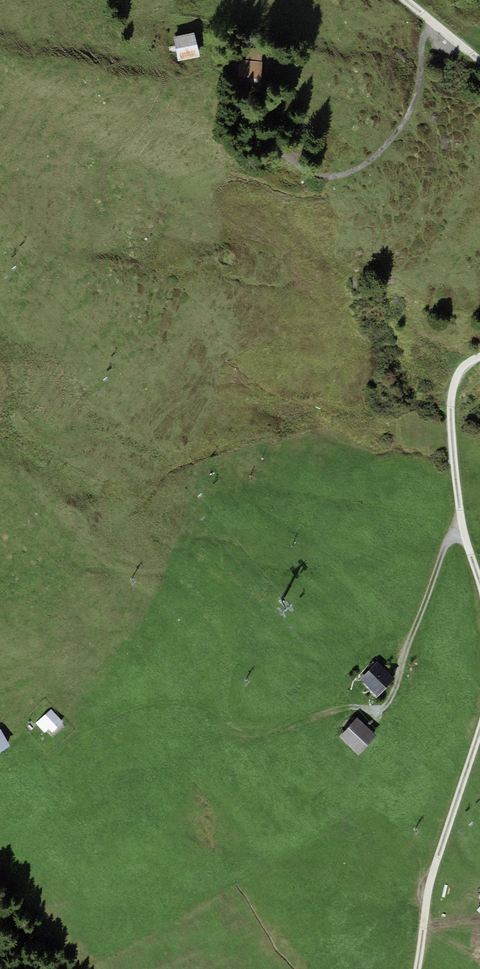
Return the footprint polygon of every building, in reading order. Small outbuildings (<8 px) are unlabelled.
[(179,61),(200,57),(195,32),(174,36),(179,61)] [(236,77),(261,78),(263,49),(238,47),(236,77)] [(361,679),(376,697),(386,689),(371,670),(361,679)] [(51,709),(36,723),(45,733),(49,729),(52,732),(63,722),(60,719),(51,709)] [(359,756),(376,736),(356,718),(339,739),(359,756)] [(10,746),(0,729),(0,752),(10,746)]
